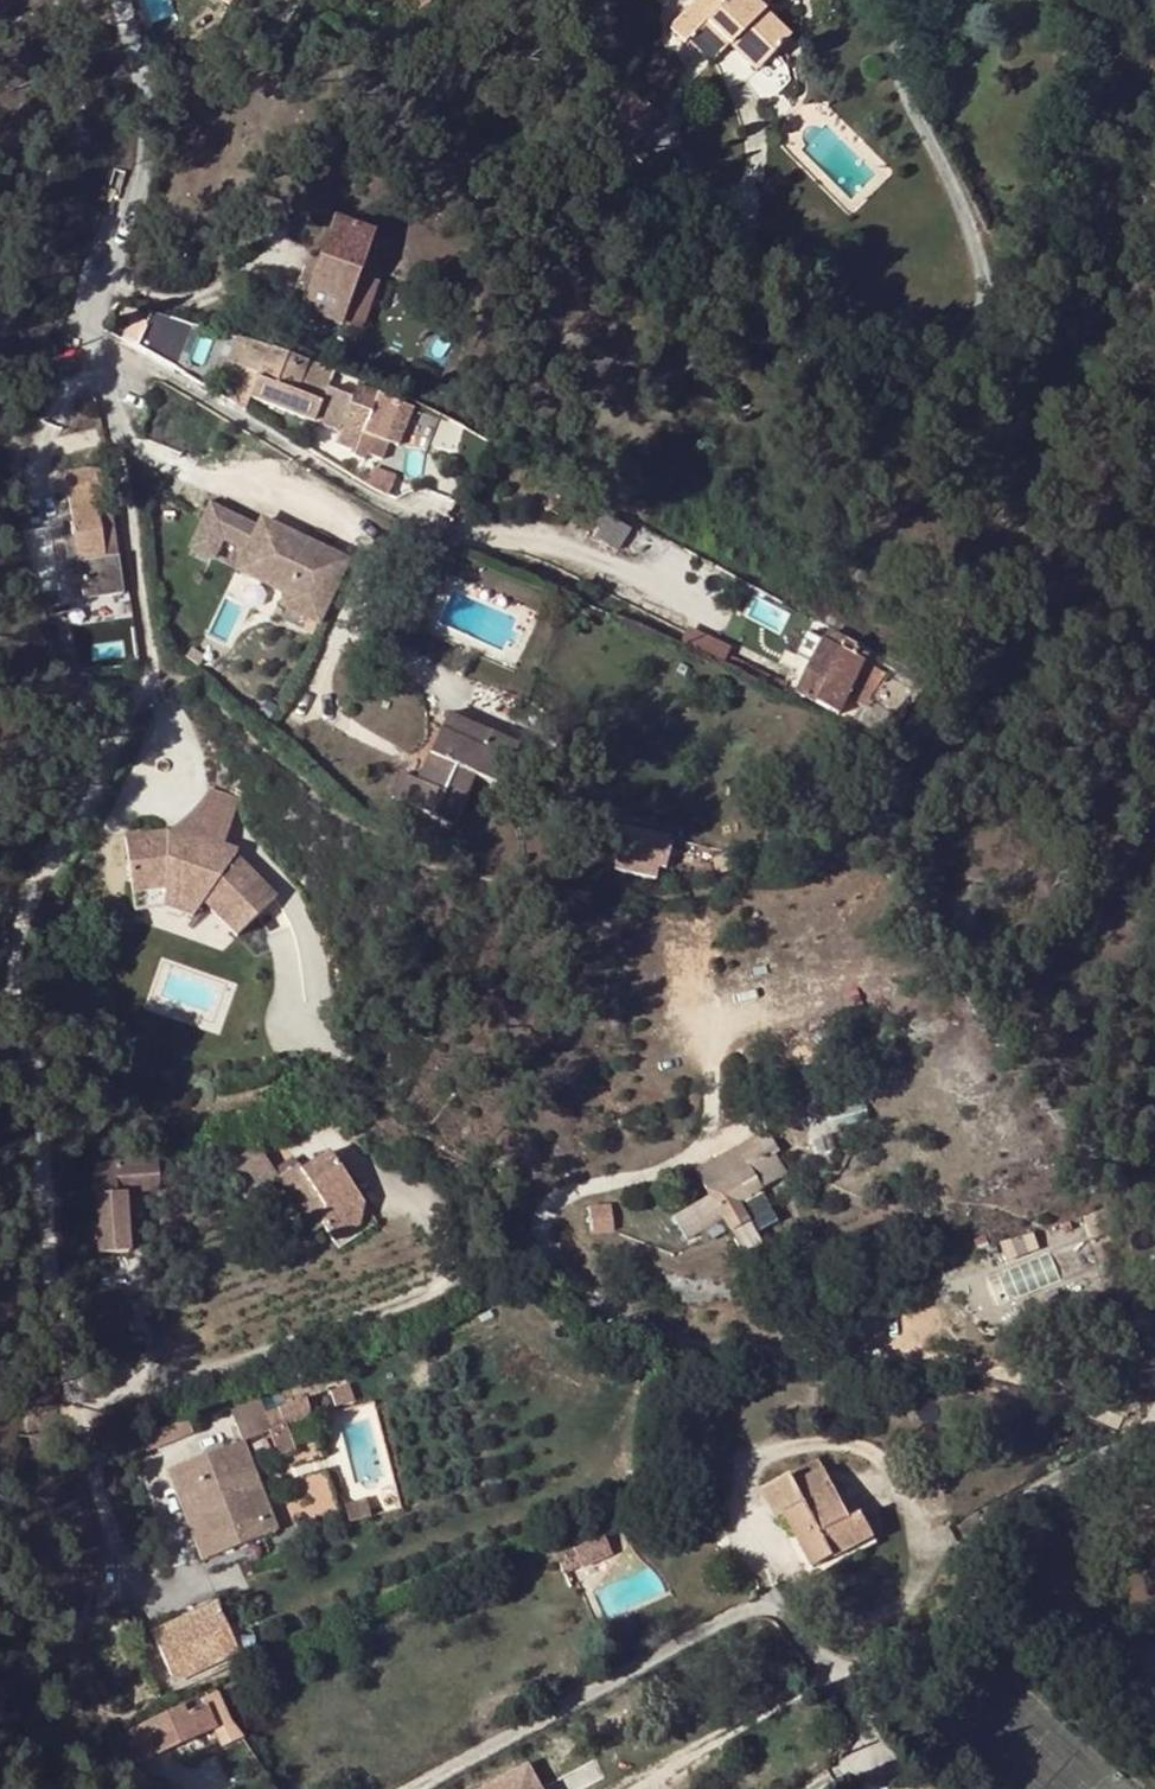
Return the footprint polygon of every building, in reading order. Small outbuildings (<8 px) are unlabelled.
[(671,28),(688,43),(709,22),(732,43),(759,68),(792,36),(766,10),(756,0),(700,0),(671,28)] [(766,10),(776,0),(756,0),(766,10)] [(709,22),(688,43),(711,64),(732,43),(709,22)] [(626,85),(603,131),(665,181),(669,175),(637,149),(659,112),(626,85)] [(342,325),(359,277),(374,236),(335,222),(301,311),(342,325)] [(377,284),(359,277),(342,325),(359,332),(377,284)] [(174,323),(142,311),(123,361),(155,373),(174,323)] [(251,396),(315,421),(328,389),(330,384),(233,346),(219,383),(235,390),(251,396)] [(328,389),(315,421),(340,431),(336,443),(357,451),(364,434),(380,440),(394,404),(378,398),(372,412),(351,405),(352,400),(328,389)] [(245,408),(251,396),(235,390),(230,403),(245,408)] [(96,440),(61,445),(69,502),(63,504),(72,571),(83,569),(87,595),(120,590),(108,502),(104,502),(96,440)] [(394,477),(374,468),(368,483),(387,491),(394,477)] [(271,535),(258,529),(211,507),(192,547),(213,557),(222,537),(249,549),(239,569),(290,593),(284,604),(320,620),(348,560),(275,526),(271,535)] [(275,526),(262,520),(258,529),(271,535),(275,526)] [(434,556),(440,541),(428,536),(422,550),(434,556)] [(720,665),(725,655),(733,640),(694,620),(681,646),(720,665)] [(865,656),(822,636),(796,693),(839,712),(865,656)] [(719,667),(746,679),(751,669),(725,655),(720,665),(719,667)] [(689,667),(681,663),(677,672),(685,676),(689,667)] [(884,675),(874,669),(857,702),(868,707),(884,675)] [(917,706),(892,689),(867,726),(892,742),(917,706)] [(448,714),(441,729),(483,749),(490,734),(448,714)] [(483,749),(441,729),(417,782),(406,805),(450,827),(474,776),(499,788),(518,747),(490,734),(483,749)] [(406,805),(417,782),(402,775),(390,798),(406,805)] [(210,827),(169,832),(236,854),(210,827)] [(631,855),(653,859),(658,836),(637,831),(631,855)] [(224,927),(237,940),(280,898),(236,854),(169,832),(126,838),(136,913),(167,909),(195,920),(204,907),(214,916),(224,927)] [(621,873),(657,879),(660,861),(653,859),(631,855),(629,868),(622,867),(621,873)] [(987,890),(970,888),(968,903),(985,905),(987,890)] [(214,916),(190,922),(197,947),(227,940),(224,927),(214,916)] [(825,1131),(830,1150),(865,1141),(859,1122),(825,1131)] [(278,1179),(280,1177),(259,1148),(224,1171),(247,1204),(280,1181),(278,1179)] [(762,1151),(705,1193),(716,1209),(732,1198),(748,1219),(761,1210),(788,1191),(762,1151)] [(280,1177),(278,1179),(280,1181),(314,1234),(324,1227),(333,1240),(357,1226),(362,1202),(330,1152),(301,1172),(296,1167),(280,1177)] [(96,1198),(162,1194),(161,1161),(95,1165),(96,1198)] [(784,1241),(761,1210),(748,1219),(732,1198),(716,1209),(705,1193),(695,1200),(706,1216),(705,1217),(736,1259),(738,1258),(754,1279),(770,1267),(762,1256),(784,1241)] [(229,1409),(235,1424),(261,1413),(256,1400),(229,1409)] [(261,1413),(235,1424),(241,1442),(267,1431),(261,1413)] [(148,1451),(195,1434),(189,1419),(143,1436),(148,1451)] [(689,1429),(673,1439),(682,1452),(697,1442),(689,1429)] [(251,1468),(241,1442),(169,1469),(179,1495),(187,1492),(198,1520),(189,1524),(202,1559),(274,1532),(265,1507),(250,1512),(236,1473),(251,1468)] [(816,1458),(800,1467),(816,1496),(832,1488),(816,1458)] [(816,1496),(800,1467),(762,1489),(778,1518),(783,1515),(807,1558),(820,1550),(826,1560),(872,1535),(860,1514),(850,1520),(832,1488),(816,1496)] [(265,1507),(251,1468),(236,1473),(250,1512),(265,1507)] [(187,1492),(179,1495),(189,1524),(198,1520),(187,1492)] [(573,1548),(583,1568),(613,1555),(604,1534),(573,1548)] [(820,1550),(807,1558),(812,1568),(826,1560),(820,1550)] [(173,1680),(237,1650),(214,1603),(151,1633),(173,1680)] [(230,1719),(219,1692),(196,1703),(198,1707),(169,1721),(116,1745),(126,1767),(230,1719)] [(116,1745),(169,1721),(167,1714),(114,1739),(116,1745)] [(563,1742),(503,1774),(512,1788),(580,1788),(587,1785),(563,1742)]
